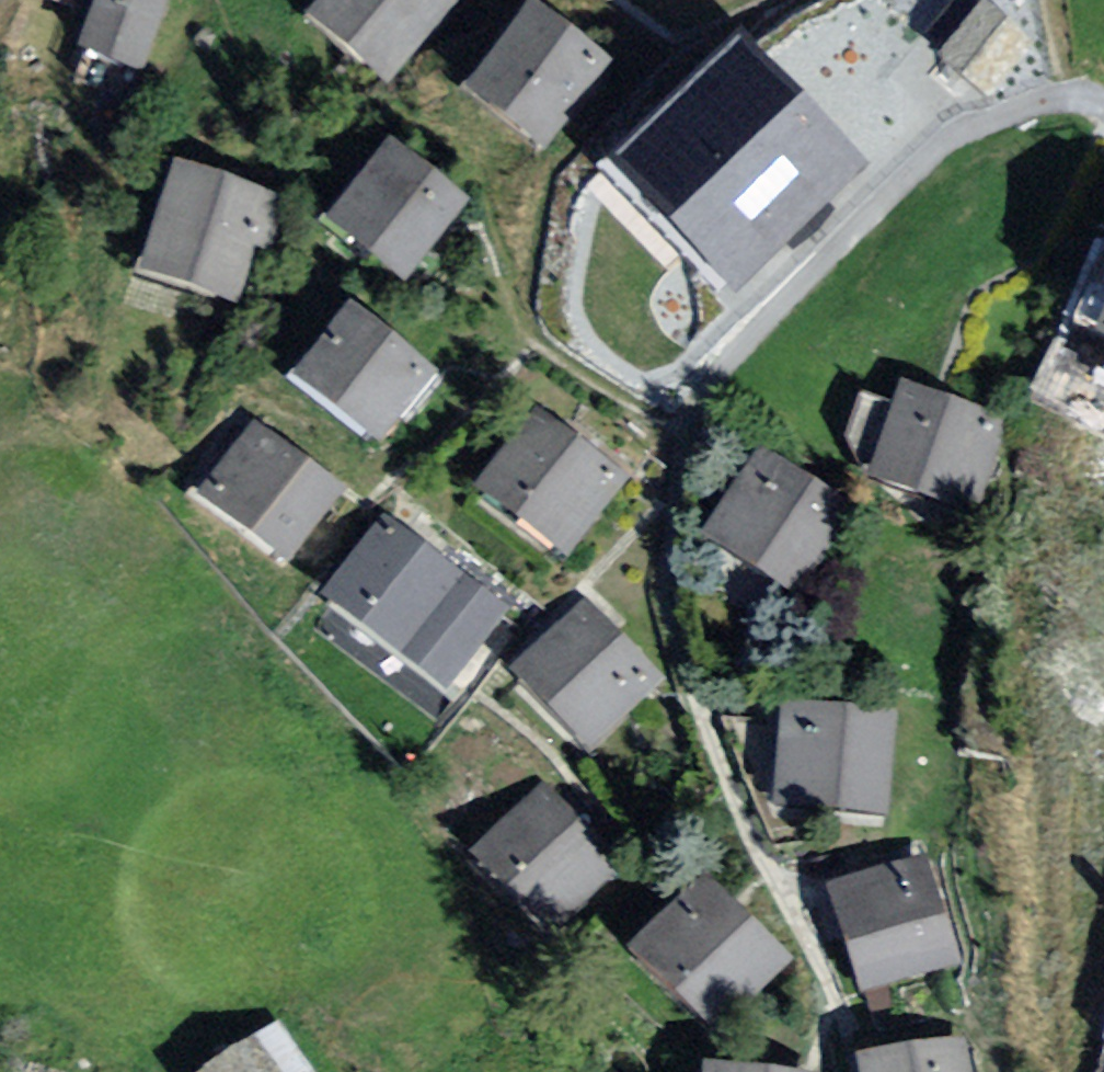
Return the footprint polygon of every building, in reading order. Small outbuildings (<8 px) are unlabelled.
[(88,41),(139,59),(159,0),(103,0),(88,41)] [(316,14),(384,70),(442,0),(328,0),(316,14)] [(1017,45),(964,3),(923,56),(976,98),(1017,45)] [(600,64),(530,11),(471,90),(541,143),(600,64)] [(723,300),(865,162),(743,41),(603,167),(723,300)] [(453,203),(380,152),(317,241),(389,292),(453,203)] [(260,192),(175,166),(143,269),(229,295),(260,192)] [(1095,330),(1103,334),(1103,312),(1095,330)] [(426,368),(353,313),(302,380),(375,435),(426,368)] [(993,416),(911,389),(884,470),(966,497),(993,416)] [(615,470),(545,420),(486,500),(556,551),(615,470)] [(330,480),(256,428),(208,497),(282,548),(330,480)] [(837,509),(761,461),(714,534),(789,583),(837,509)] [(499,611),(390,529),(335,602),(445,684),(499,611)] [(652,678),(591,616),(529,676),(590,738),(652,678)] [(880,717),(792,710),(783,819),(871,826),(880,717)] [(543,792),(481,845),(553,931),(616,878),(543,792)] [(923,864),(839,889),(867,983),(952,957),(923,864)] [(695,890),(626,957),(706,1038),(774,972),(695,890)] [(1090,1032),(1103,1036),(1103,988),(1090,1032)] [(293,1017),(186,1057),(192,1071),(314,1071),(293,1017)] [(862,1070),(863,1071),(958,1071),(952,1047),(862,1070)]
